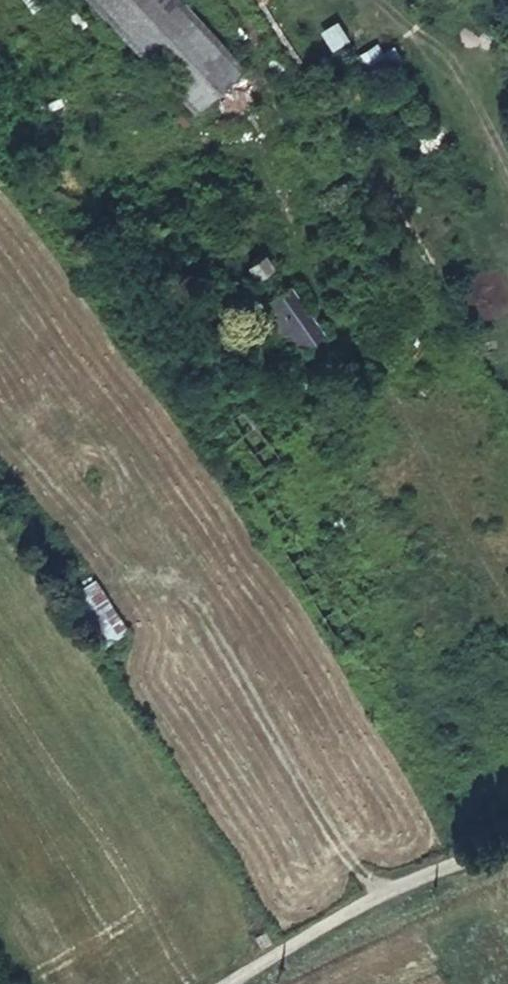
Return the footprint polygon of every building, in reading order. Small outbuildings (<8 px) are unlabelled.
[(196,107),(236,68),(172,0),(95,0),(196,107)] [(266,252),(249,263),(258,278),(275,266),(266,252)] [(493,278),(449,302),(459,320),(502,296),(493,278)] [(320,335),(289,291),(275,301),(285,316),(279,320),(283,327),(276,331),(293,354),(320,335)] [(467,333),(475,347),(486,368),(507,357),(507,310),(467,333)] [(93,582),(67,598),(100,648),(125,632),(93,582)] [(259,927),(242,937),(251,953),(268,943),(259,927)]
